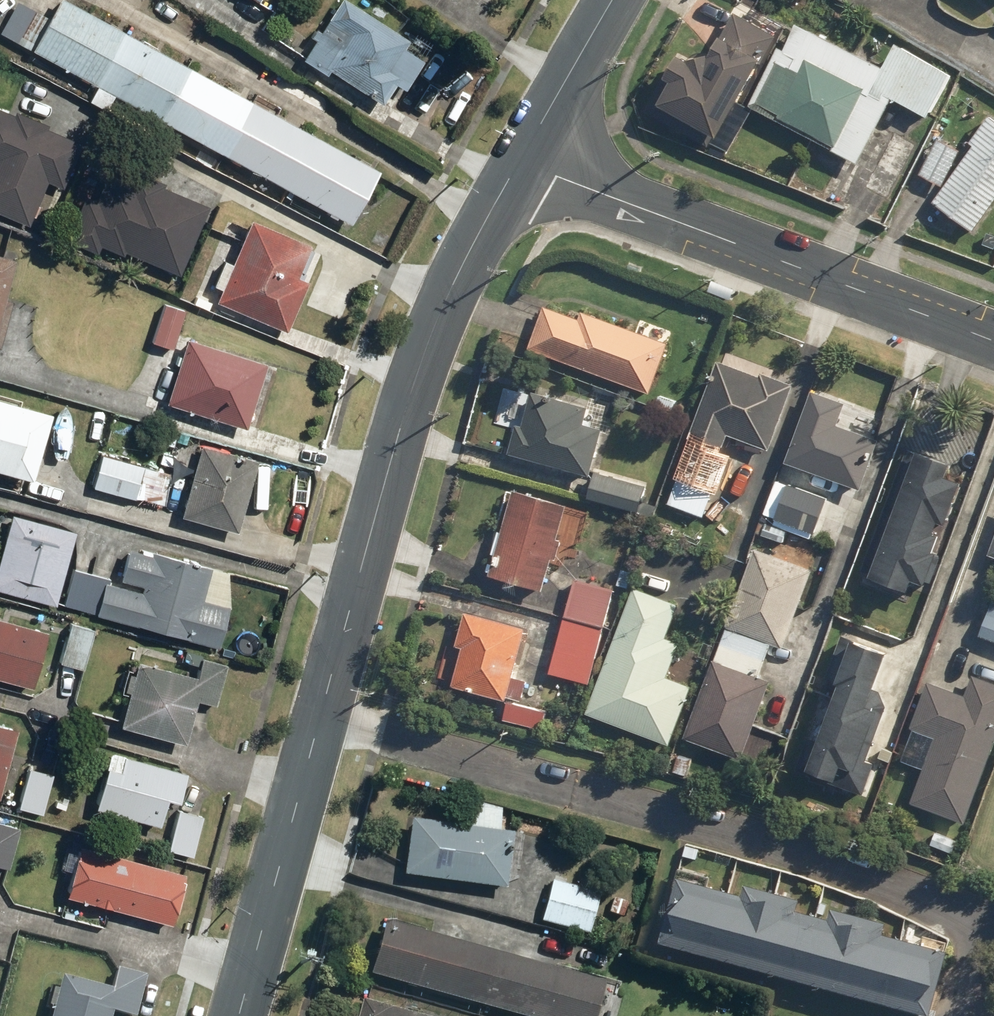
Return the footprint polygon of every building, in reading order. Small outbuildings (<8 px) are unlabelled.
[(88,88),(117,35),(54,0),(25,53),(88,88)] [(390,88),(399,94),(419,64),(399,51),(404,44),(339,1),(299,63),(324,79),(327,74),(378,107),(390,88)] [(710,149),(772,40),(777,43),(783,33),(778,30),(736,6),(708,55),(700,50),(694,60),(678,50),(644,111),(710,149)] [(117,35),(88,88),(155,124),(184,72),(117,35)] [(912,57),(893,47),(867,97),(801,62),(794,76),(774,65),(751,109),(855,165),(888,103),(924,122),(949,76),(912,57)] [(184,72),(155,124),(215,157),(244,104),(184,72)] [(244,104),(215,157),(284,195),(313,142),(244,104)] [(9,113),(8,117),(0,114),(0,217),(25,227),(43,185),(59,192),(78,146),(42,131),(44,128),(9,113)] [(967,145),(972,149),(933,204),(972,232),(993,201),(993,128),(984,121),(967,145)] [(959,153),(936,141),(917,177),(940,189),(959,153)] [(313,142),(284,195),(342,227),(371,174),(313,142)] [(89,200),(82,197),(67,230),(62,242),(93,256),(97,248),(119,258),(121,253),(176,277),(204,211),(152,188),(148,196),(99,175),(89,200)] [(282,334),(302,285),(292,281),(305,250),(244,224),(210,303),(282,334)] [(181,310),(161,303),(148,345),(168,352),(181,310)] [(670,330),(641,319),(635,334),(581,315),(578,322),(541,309),(526,352),(647,395),(670,330)] [(182,340),(161,405),(239,431),(260,365),(182,340)] [(723,459),(718,457),(725,439),(767,454),(790,391),(715,363),(683,448),(687,449),(666,506),(701,519),(723,459)] [(587,479),(600,433),(580,427),(585,411),(525,392),(504,386),(494,419),(515,426),(506,455),(587,479)] [(859,493),(878,443),(835,428),(843,405),(810,393),(783,465),(859,493)] [(0,404),(0,479),(22,485),(41,416),(0,404)] [(69,413),(46,413),(45,461),(68,461),(69,413)] [(102,456),(96,454),(87,490),(131,500),(136,481),(143,463),(106,448),(102,456)] [(233,534),(250,465),(193,450),(175,519),(233,534)] [(943,483),(949,467),(906,451),(857,581),(903,598),(908,585),(928,593),(940,560),(928,556),(934,540),(928,538),(932,528),(938,531),(942,521),(946,522),(959,489),(943,483)] [(594,476),(587,502),(635,514),(642,488),(594,476)] [(826,501),(775,482),(760,523),(755,535),(781,544),(785,532),(811,542),(826,501)] [(565,506),(510,492),(487,579),(541,594),(554,546),(578,552),(588,513),(565,506)] [(6,516),(0,541),(0,594),(52,607),(71,533),(6,516)] [(986,558),(993,561),(993,535),(986,558)] [(114,582),(100,579),(91,619),(212,648),(230,577),(121,551),(114,582)] [(740,763),(769,684),(757,680),(769,647),(781,651),(810,572),(753,551),(684,742),(740,763)] [(613,592),(573,580),(562,616),(603,628),(613,592)] [(665,640),(677,609),(632,592),(586,717),(668,748),(690,689),(666,679),(678,645),(665,640)] [(993,596),(976,636),(993,644),(993,596)] [(462,615),(453,649),(459,651),(449,689),(504,703),(505,700),(521,704),(526,683),(511,679),(523,631),(462,615)] [(90,628),(66,621),(54,665),(79,671),(90,628)] [(0,622),(0,686),(27,694),(44,635),(0,622)] [(602,635),(563,623),(548,674),(587,685),(602,635)] [(886,655),(877,652),(839,639),(794,772),(832,785),(836,773),(851,778),(873,715),(866,713),(886,655)] [(196,653),(188,679),(130,663),(113,725),(181,744),(192,703),(214,710),(227,662),(196,653)] [(962,699),(924,686),(909,730),(933,738),(908,809),(935,818),(965,829),(993,743),(993,688),(968,679),(962,699)] [(545,712),(506,704),(502,724),(541,731),(545,712)] [(0,731),(0,774),(11,734),(0,731)] [(200,816),(174,808),(184,776),(105,752),(87,808),(149,827),(166,833),(160,854),(186,862),(200,816)] [(499,812),(461,800),(458,829),(404,822),(397,879),(502,892),(509,835),(496,834),(499,812)] [(15,868),(26,824),(0,818),(0,864),(15,868)] [(76,847),(75,849),(65,846),(58,873),(68,876),(61,899),(164,928),(179,876),(76,847)] [(705,887),(707,880),(676,871),(669,896),(654,945),(900,1015),(927,1015),(944,956),(878,937),(881,927),(827,912),(824,921),(791,912),(793,902),(740,887),(737,896),(705,887)] [(598,893),(548,880),(536,924),(586,937),(598,893)] [(375,924),(361,976),(505,1015),(588,1015),(597,985),(375,924)] [(66,986),(58,985),(53,1005),(61,1006),(58,1015),(117,1015),(118,1012),(134,1015),(141,1015),(152,971),(118,963),(113,985),(69,974),(66,986)] [(355,1002),(351,1015),(404,1015),(355,1002)]
